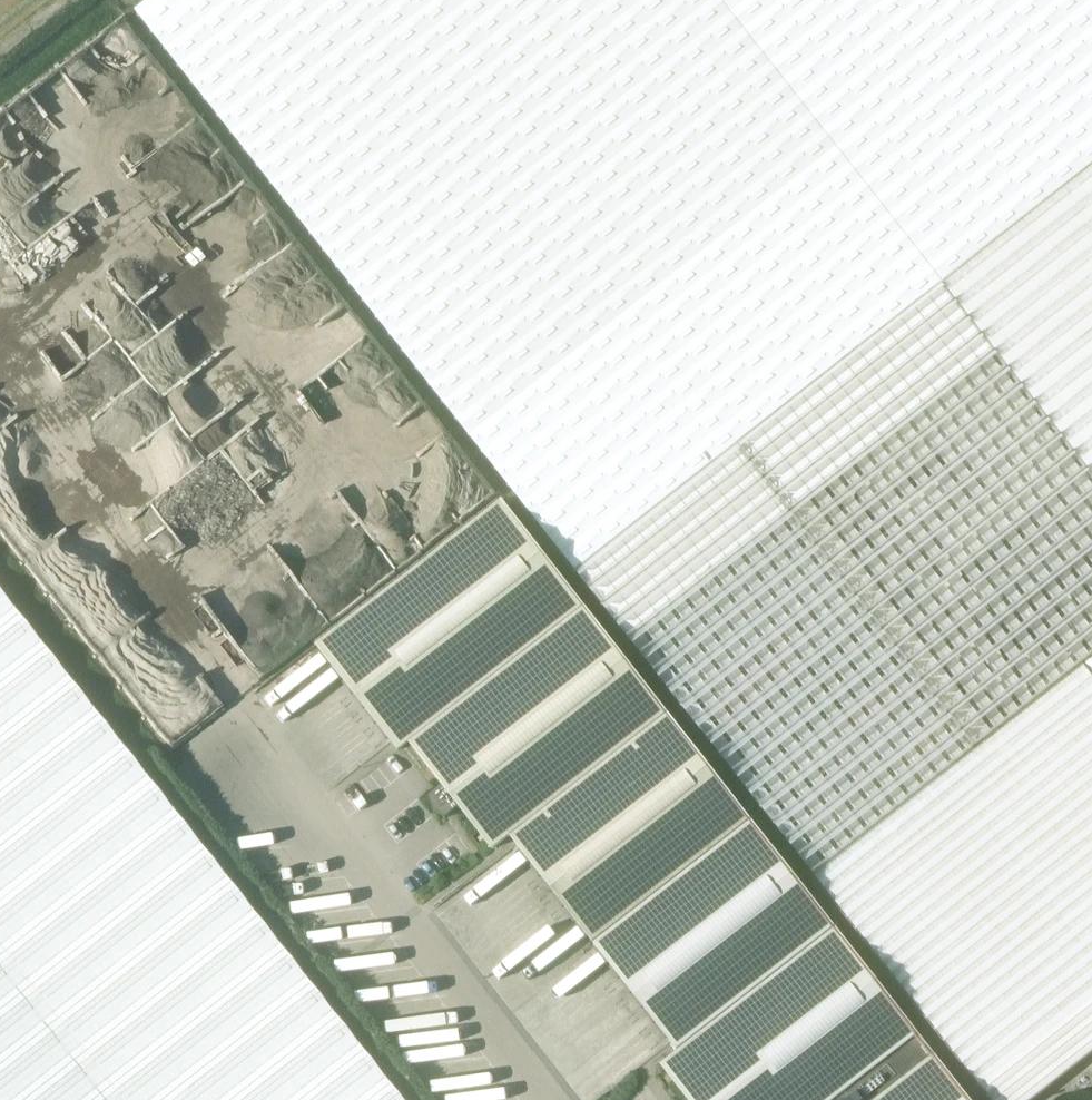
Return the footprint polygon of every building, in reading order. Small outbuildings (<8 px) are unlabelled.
[(1091,657),(1091,473),(943,283),(1091,165),(1091,0),(150,0),(136,11),(472,436),(825,886),(984,759),(976,748),(1089,660),(1091,657)] [(66,163),(3,221),(28,248),(91,191),(66,163)] [(943,283),(1045,413),(1091,472),(1091,169),(943,283)] [(27,324),(76,401),(119,373),(115,366),(95,335),(78,345),(74,338),(79,335),(59,304),(27,324)] [(365,380),(398,417),(419,399),(393,369),(384,377),(377,370),(365,380)] [(503,500),(317,645),(399,750),(409,742),(443,785),(429,796),(434,810),(446,818),(460,807),(493,850),(510,836),(592,940),(750,816),(503,500)] [(215,578),(215,611),(234,638),(234,637),(251,663),(263,663),(257,654),(265,649),(266,639),(252,639),(253,555),(259,563),(270,556),(266,556),(260,548),(229,569),(215,578)] [(0,593),(0,1099),(399,1099),(0,593)] [(671,1042),(679,1052),(662,1065),(689,1099),(971,1099),(935,1053),(920,1034),(750,816),(592,940),(671,1042)]
